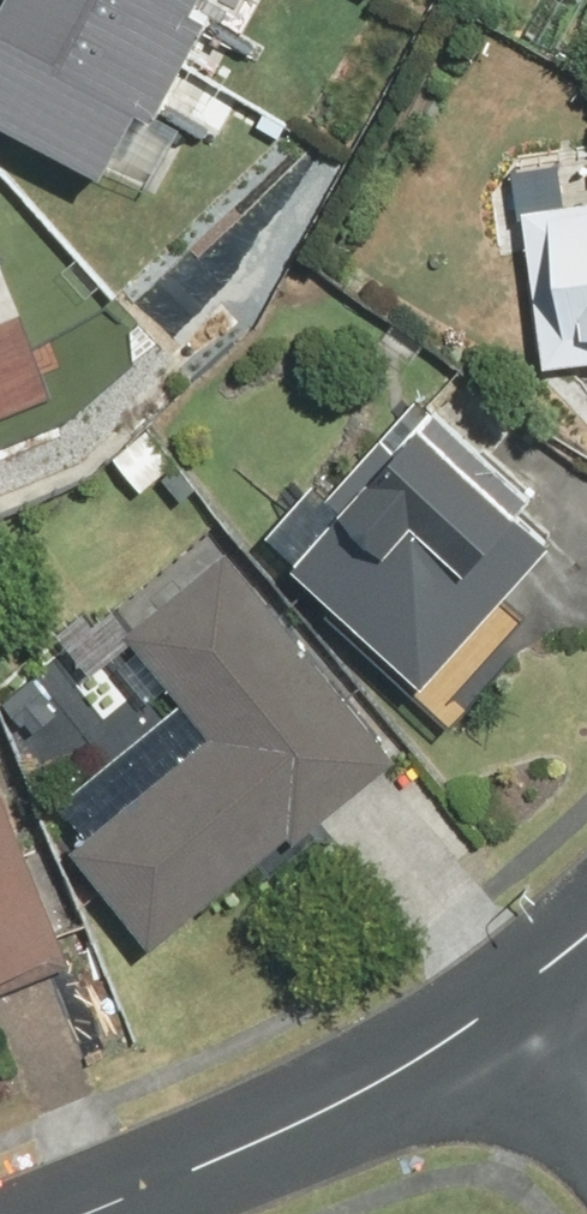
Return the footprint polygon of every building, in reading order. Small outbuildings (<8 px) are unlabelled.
[(0,11),(0,56),(142,132),(198,28),(145,0),(6,0),(0,11)] [(198,28),(213,0),(145,0),(198,28)] [(526,205),(546,358),(586,353),(586,198),(526,205)] [(407,381),(269,537),(427,675),(565,520),(407,381)] [(78,843),(158,942),(391,755),(224,548),(127,626),(214,733),(78,843)] [(0,782),(0,993),(74,963),(0,782)]
